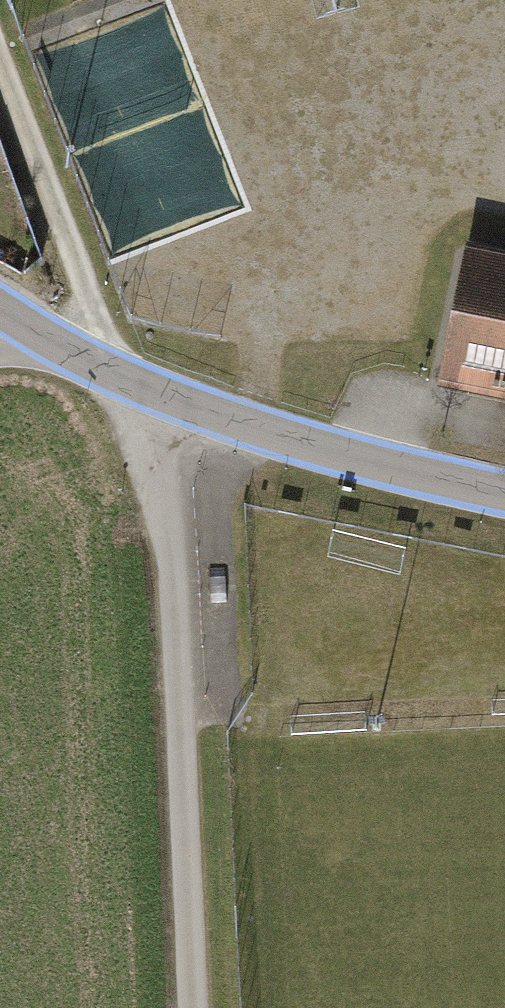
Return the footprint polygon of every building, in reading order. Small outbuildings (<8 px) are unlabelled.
[(504,412),(504,268),(456,259),(429,397),(504,412)]
